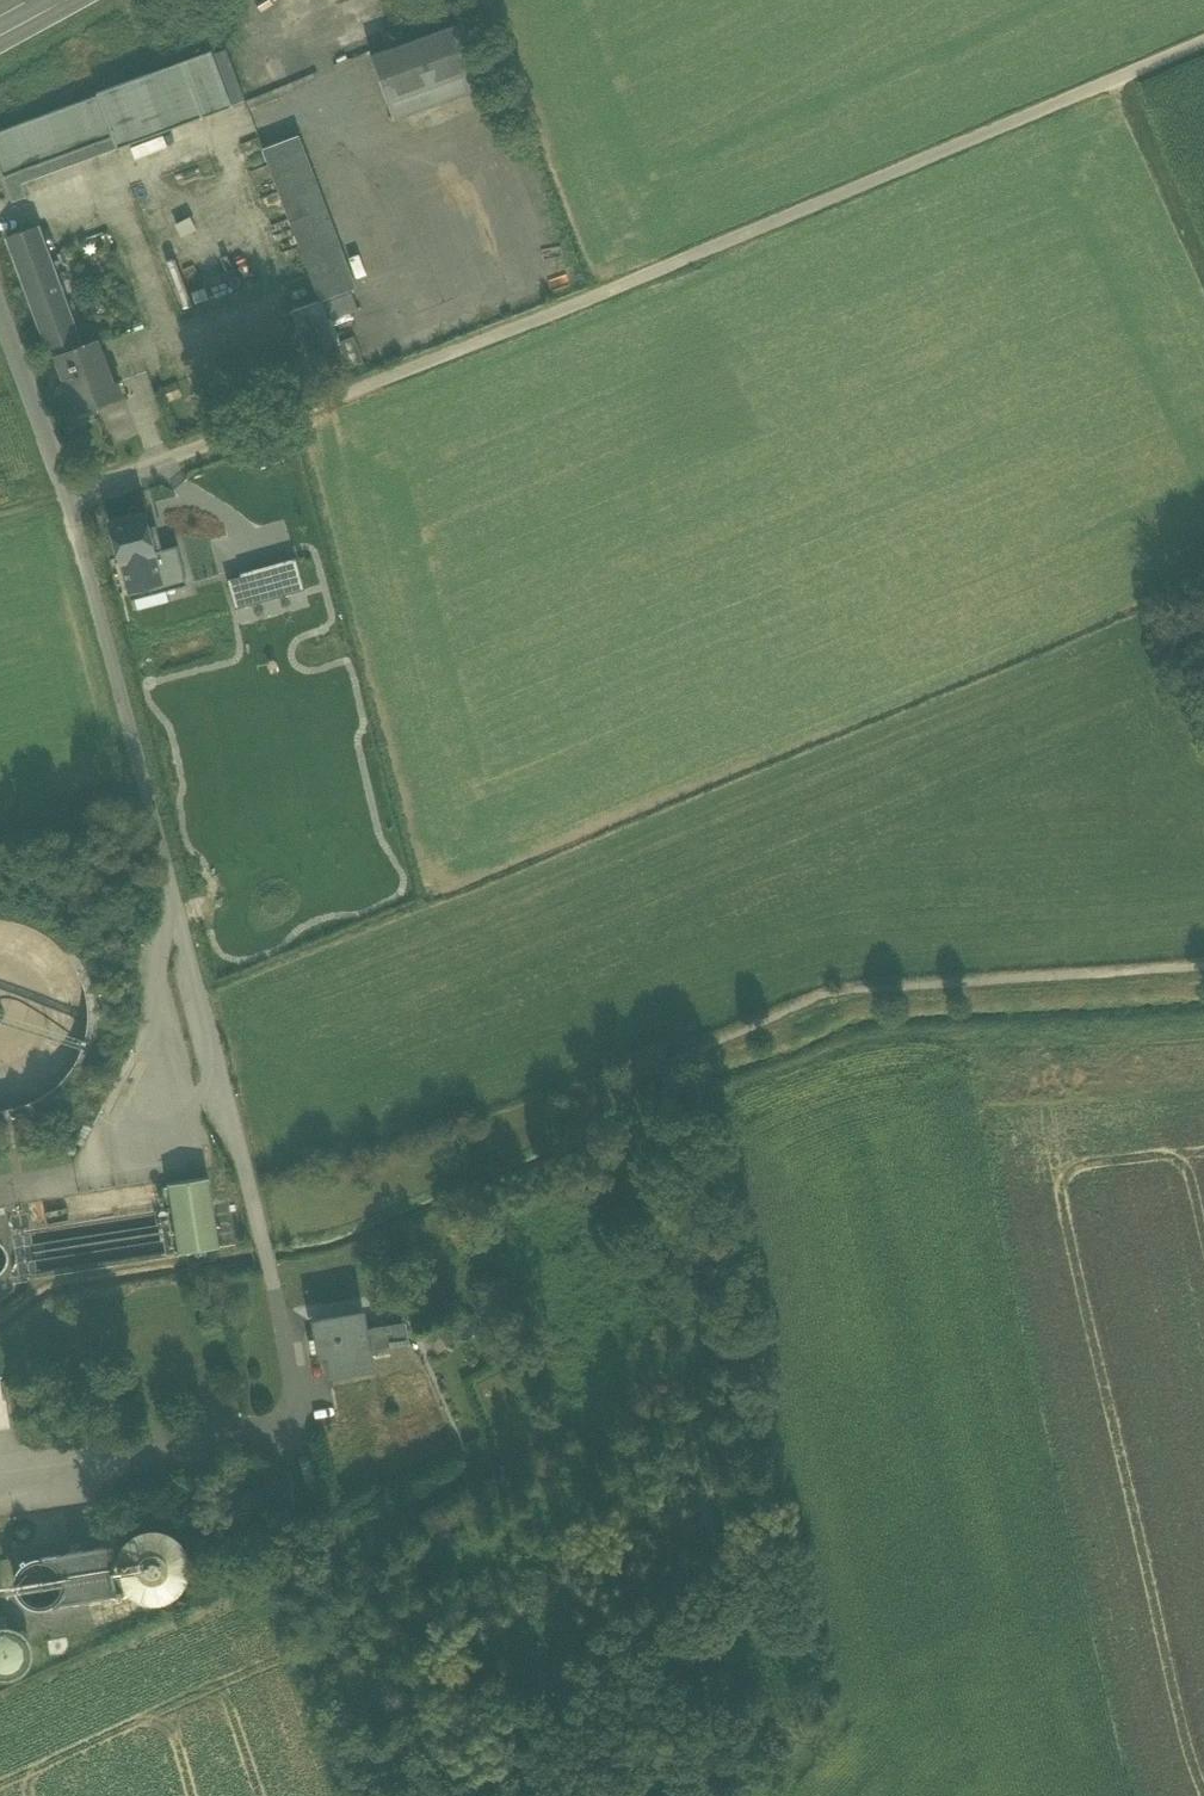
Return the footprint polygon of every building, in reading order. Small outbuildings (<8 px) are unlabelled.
[(370,53),(394,122),(483,90),(460,22),(370,53)] [(205,55),(176,65),(196,121),(225,110),(205,55)] [(112,152),(196,121),(176,65),(92,96),(93,98),(108,139),(112,152)] [(108,139),(93,98),(0,132),(0,179),(108,139)] [(0,179),(0,184),(7,205),(24,199),(19,186),(112,152),(108,139),(0,179)] [(261,152),(313,303),(327,298),(345,292),(293,141),(274,147),(261,152)] [(40,272),(50,268),(35,229),(26,233),(40,272)] [(2,241),(46,360),(52,358),(79,348),(50,268),(40,272),(26,233),(2,241)] [(284,313),(306,374),(335,364),(313,303),(284,313)] [(345,365),(362,362),(358,334),(340,336),(345,365)] [(52,358),(74,417),(119,401),(114,388),(111,389),(94,343),(79,348),(52,358)] [(112,519),(124,561),(159,551),(148,509),(112,519)] [(159,551),(124,561),(130,583),(188,567),(182,545),(159,551)] [(235,588),(242,613),(311,592),(304,568),(235,588)] [(127,608),(170,596),(166,581),(123,593),(127,608)] [(12,1109),(43,1098),(64,1080),(78,1060),(87,1038),(89,1007),(81,975),(65,951),(41,931),(13,921),(0,920),(0,1110),(12,1109)] [(172,1210),(179,1253),(220,1246),(209,1176),(168,1183),(172,1210)] [(172,1210),(32,1231),(29,1212),(9,1215),(16,1261),(8,1279),(32,1276),(179,1253),(172,1210)] [(328,1352),(331,1373),(372,1366),(369,1350),(366,1328),(363,1312),(323,1319),(325,1332),(317,1333),(320,1354),(328,1352)] [(325,1332),(323,1319),(315,1320),(317,1333),(325,1332)] [(366,1328),(369,1350),(410,1343),(406,1321),(366,1328)] [(18,1576),(18,1587),(26,1599),(34,1603),(44,1604),(52,1600),(127,1588),(141,1597),(157,1599),(171,1595),(182,1585),(189,1572),(189,1559),(185,1546),(176,1535),(165,1529),(151,1527),(140,1530),(130,1536),(123,1544),(31,1560),(20,1570),(18,1576)] [(20,1673),(26,1667),(29,1660),(30,1651),(28,1643),(23,1636),(16,1632),(8,1629),(0,1630),(0,1676),(4,1677),(12,1677),(20,1673)]
